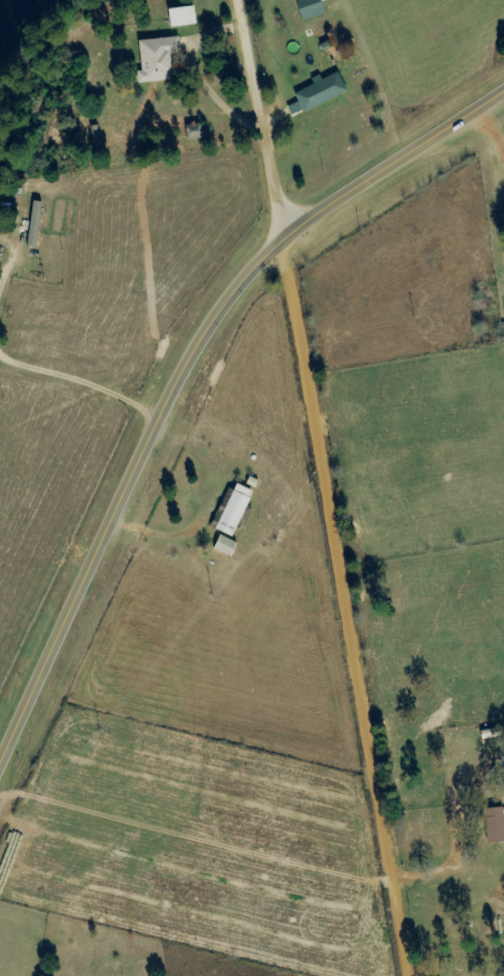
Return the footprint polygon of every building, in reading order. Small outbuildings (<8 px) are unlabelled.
[(299,22),(322,15),(317,0),(292,0),(299,22)] [(139,73),(134,73),(135,84),(168,81),(165,56),(178,54),(176,38),(135,42),(139,73)] [(344,93),(334,72),(310,83),(311,85),(291,95),(296,103),(285,108),(289,118),(344,93)] [(198,140),(198,126),(184,126),(183,140),(198,140)] [(24,247),(33,248),(40,203),(31,201),(24,247)] [(235,543),(217,535),(211,549),(228,557),(235,543)] [(482,809),(484,843),(503,842),(501,808),(482,809)]
